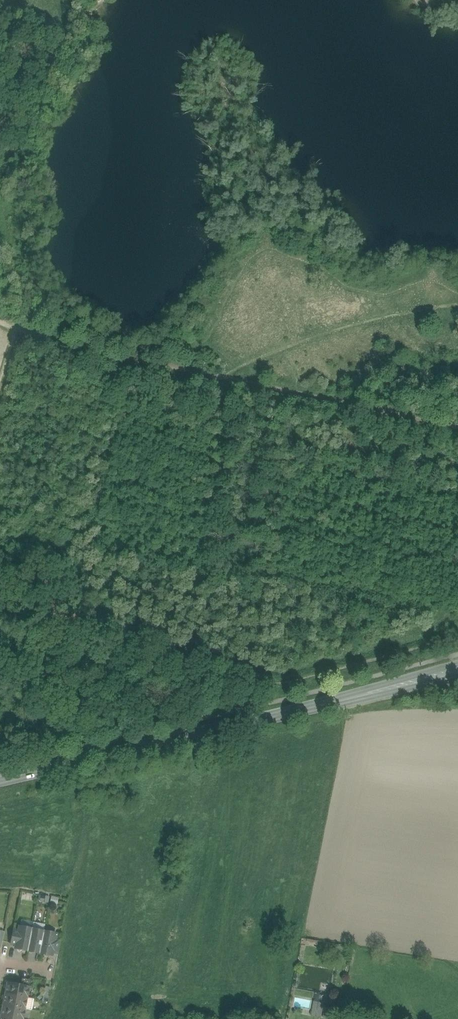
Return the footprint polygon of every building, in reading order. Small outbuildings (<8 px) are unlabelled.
[(27,951),(32,929),(20,926),(19,931),(16,945),(15,949),(27,951)] [(44,931),(32,929),(27,951),(39,954),(44,931)] [(16,945),(19,931),(13,930),(10,944),(16,945)] [(56,934),(44,931),(39,954),(51,956),(52,952),(55,938),(56,934)] [(58,954),(61,940),(55,938),(52,952),(58,954)] [(33,980),(21,978),(20,985),(29,987),(32,987),(33,980)] [(20,985),(7,982),(5,994),(27,998),(29,987),(20,985)] [(27,998),(5,994),(3,1005),(25,1009),(27,998)] [(324,1003),(316,1001),(316,1002),(316,1005),(315,1008),(323,1010),(324,1003)] [(3,1005),(1,1016),(18,1018),(23,1018),(25,1009),(3,1005)] [(323,1010),(315,1008),(313,1016),(321,1018),(323,1010)]
